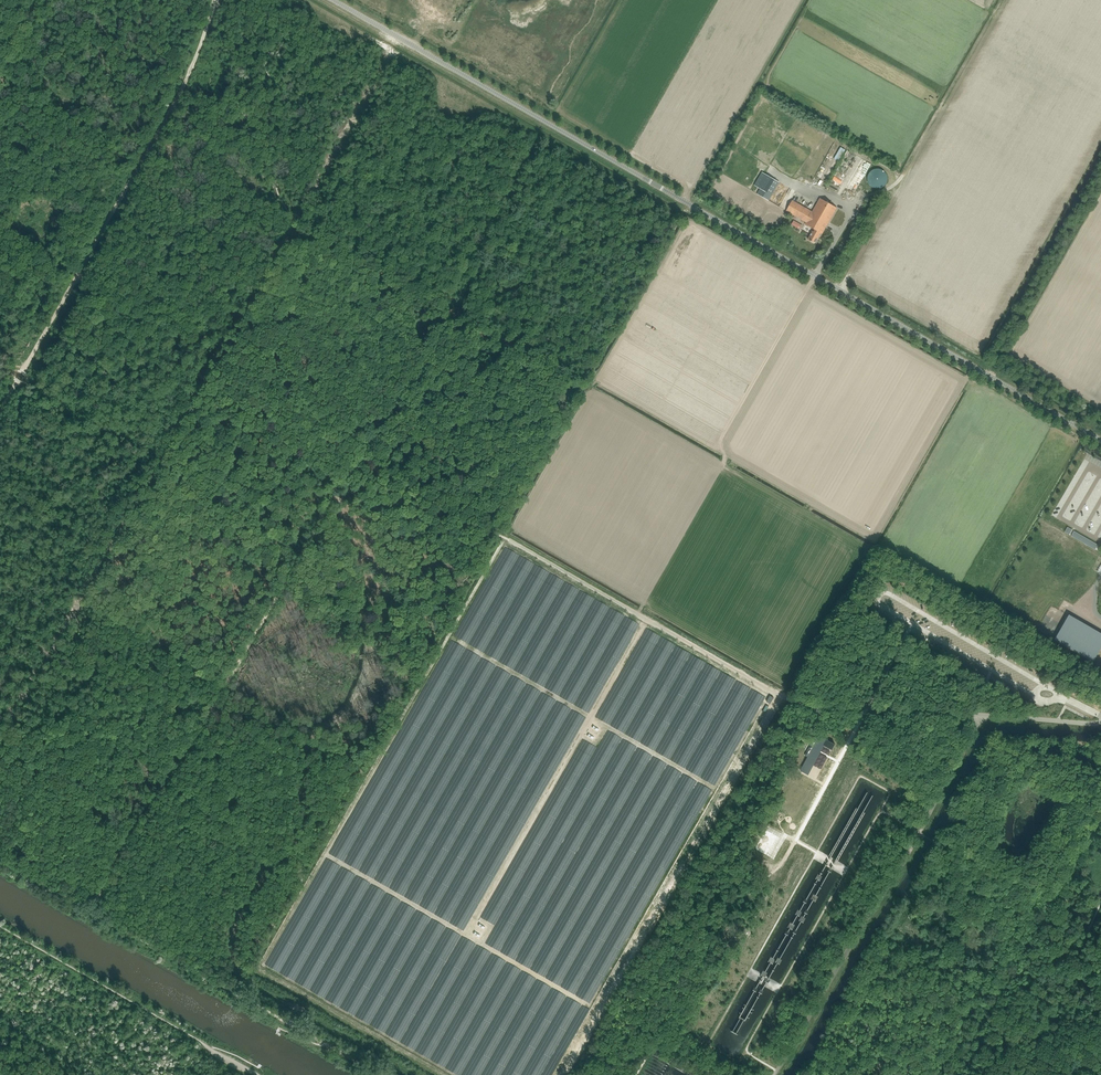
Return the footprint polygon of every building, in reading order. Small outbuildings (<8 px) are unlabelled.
[(975,14),(977,10),(959,0),(954,0),(953,2),(975,14)] [(940,9),(965,23),(967,19),(939,4),(938,6),(941,8),(940,9)] [(960,14),(971,19),(973,15),(962,9),(960,14)] [(965,30),(952,23),(950,27),(963,33),(965,30)] [(947,42),(944,45),(952,52),(955,48),(947,42)] [(942,69),(945,65),(938,60),(935,63),(942,69)] [(738,146),(734,153),(750,161),(752,158),(741,152),(743,148),(738,146)] [(851,199),(871,163),(847,150),(835,172),(844,178),(837,191),(851,199)] [(826,165),(828,168),(824,171),(828,175),(832,171),(830,169),(833,167),(828,163),(826,165)] [(888,180),(888,179),(888,178),(887,177),(887,176),(887,175),(886,174),(886,173),(885,173),(885,172),(884,171),(883,171),(882,170),(881,170),(880,169),(879,169),(878,169),(877,169),(876,169),(875,170),(874,170),(873,170),(872,171),(871,171),(871,172),(870,173),(869,173),(869,174),(868,175),(868,176),(868,177),(868,178),(868,179),(868,180),(868,181),(868,182),(868,183),(869,184),(870,185),(871,186),(871,187),(872,188),(873,188),(874,188),(875,189),(876,189),(877,189),(878,189),(879,189),(880,189),(881,188),(882,188),(883,187),(884,187),(885,186),(885,185),(886,185),(886,184),(887,183),(887,182),(887,181),(888,180)] [(769,201),(779,182),(767,175),(759,188),(760,189),(757,194),(769,201)] [(823,234),(837,208),(820,198),(812,212),(792,201),(786,211),(806,223),(805,224),(815,230),(814,232),(813,231),(808,239),(815,243),(820,235),(821,233),(823,234)] [(1068,615),(1055,639),(1093,661),(1100,647),(1100,634),(1068,615)] [(811,764),(820,748),(822,744),(824,745),(832,750),(833,747),(835,744),(817,735),(816,736),(809,749),(805,756),(808,757),(806,761),(811,764)] [(806,772),(807,772),(806,774),(808,775),(824,745),(822,744),(820,748),(811,764),(806,761),(802,769),(806,772)] [(873,796),(867,793),(858,809),(856,808),(829,857),(830,858),(739,1018),(740,1019),(733,1032),(736,1034),(743,1021),(744,1021),(836,861),(837,861),(865,813),(863,812),(873,796)]
